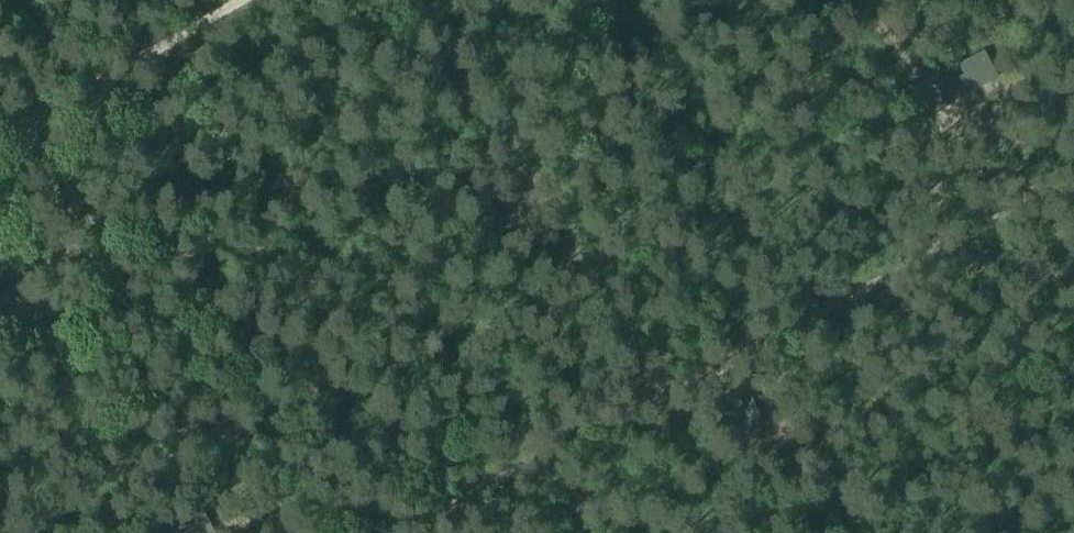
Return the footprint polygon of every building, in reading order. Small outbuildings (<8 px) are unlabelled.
[(961,78),(968,93),(998,78),(985,54),(961,66),(966,76),(961,78)] [(182,531),(183,532),(214,532),(206,518),(182,531)]
